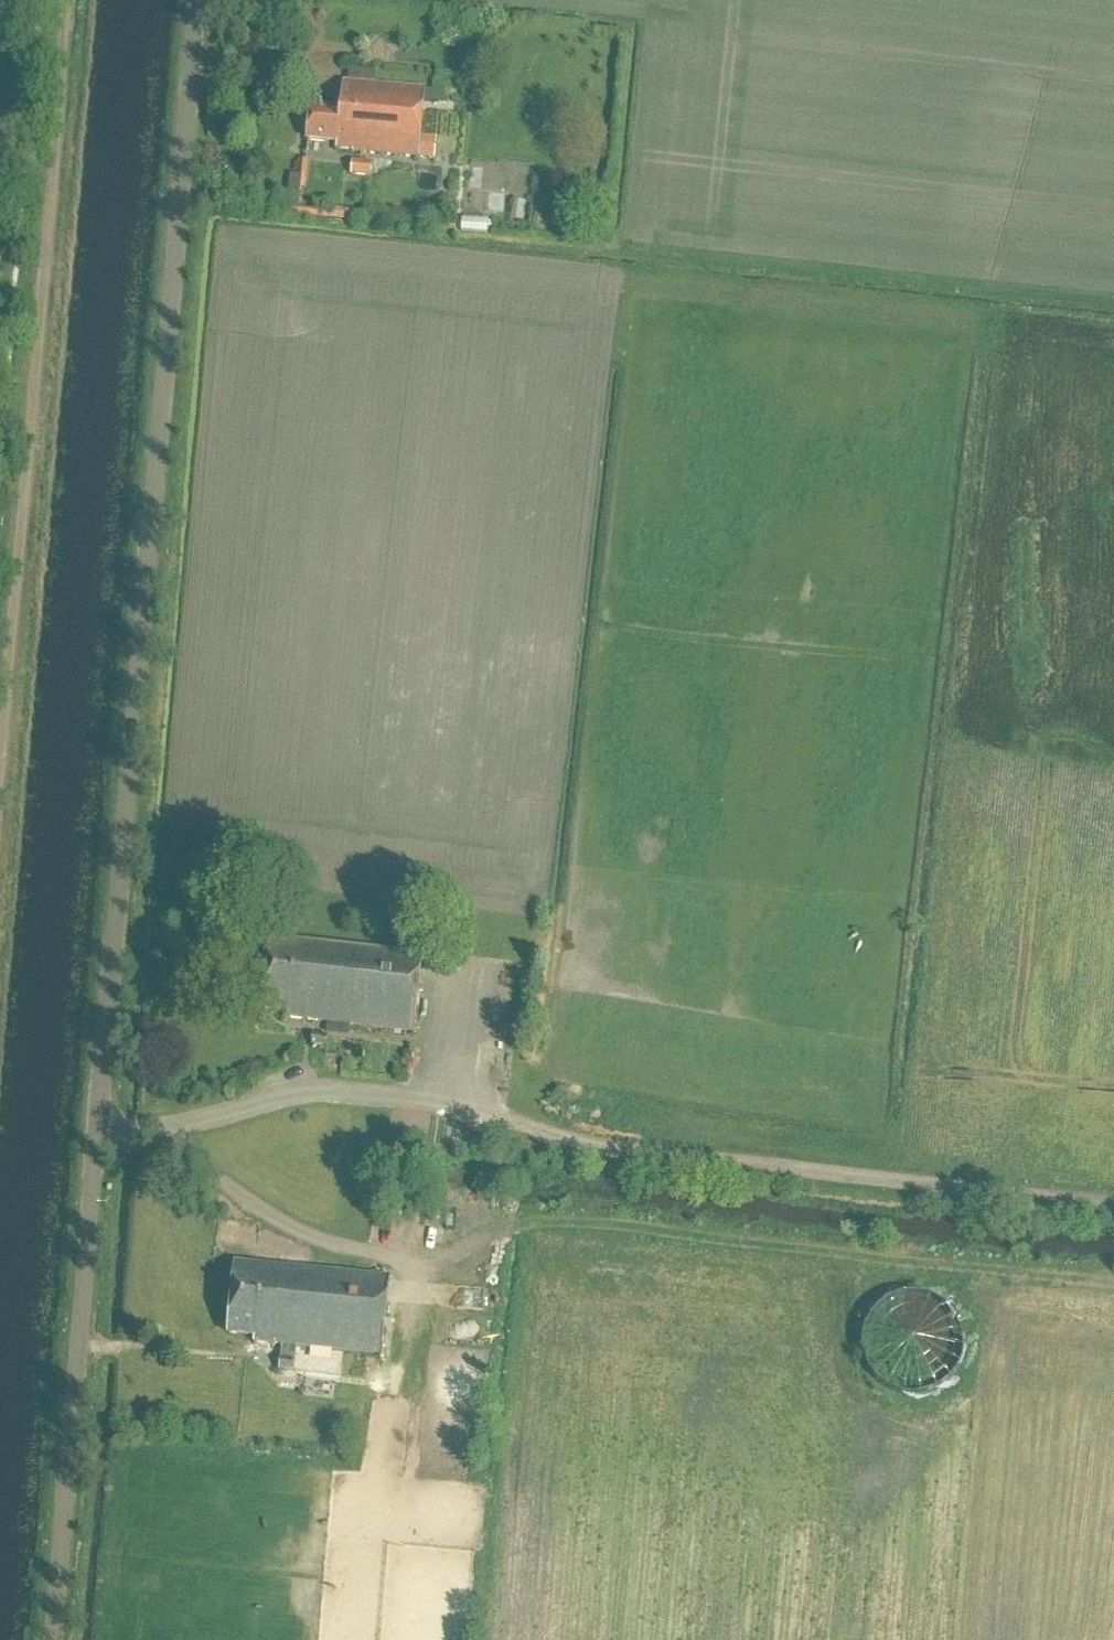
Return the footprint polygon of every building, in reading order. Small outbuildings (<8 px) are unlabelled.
[(353,152),(419,158),(436,160),(438,140),(421,138),(426,90),(343,83),(340,111),(311,108),(308,141),(337,144),(336,150),(353,151),(353,152)] [(373,164),(353,162),(352,177),(372,179),(373,164)] [(269,936),(261,1011),(287,1014),(286,1022),(288,1022),(288,1020),(413,1034),(412,1036),(414,1036),(422,953),(421,953),(420,955),(271,938),(271,936),(269,936)] [(329,1035),(314,1035),(314,1049),(328,1049),(329,1035)] [(390,1280),(236,1263),(228,1333),(254,1336),(253,1342),(281,1345),(278,1370),(294,1372),(296,1348),(381,1357),(390,1280)] [(915,1296),(913,1296),(911,1296),(908,1296),(906,1296),(904,1296),(902,1297),(900,1297),(898,1298),(896,1299),(894,1299),(892,1300),(890,1301),(888,1302),(886,1303),(884,1304),(883,1305),(881,1307),(879,1308),(878,1310),(876,1311),(875,1313),(873,1314),(872,1316),(871,1318),(870,1319),(868,1321),(867,1323),(866,1325),(866,1327),(865,1329),(864,1331),(864,1333),(863,1335),(863,1337),(862,1339),(862,1341),(862,1343),(862,1346),(862,1348),(862,1350),(862,1352),(862,1354),(863,1356),(863,1358),(864,1360),(864,1362),(865,1364),(866,1366),(866,1368),(867,1370),(868,1372),(870,1374),(871,1376),(872,1377),(873,1379),(875,1381),(876,1382),(878,1384),(879,1385),(881,1387),(883,1388),(884,1389),(886,1390),(888,1391),(890,1392),(892,1393),(894,1394),(896,1395),(898,1395),(900,1396),(902,1396),(904,1397),(906,1397),(908,1397),(911,1398),(913,1398),(915,1398),(917,1397),(919,1397),(921,1397),(923,1396),(925,1396),(927,1395),(929,1395),(931,1394),(933,1393),(935,1392),(937,1391),(939,1390),(941,1389),(943,1388),(944,1387),(946,1385),(948,1384),(949,1382),(951,1381),(952,1379),(953,1377),(955,1376),(956,1374),(957,1372),(958,1370),(959,1368),(960,1366),(960,1364),(961,1362),(962,1360),(962,1358),(963,1356),(963,1354),(963,1352),(964,1350),(964,1348),(964,1346),(964,1343),(963,1341),(963,1339),(963,1337),(962,1335),(962,1333),(961,1331),(960,1329),(960,1327),(959,1325),(958,1323),(957,1321),(956,1319),(955,1318),(953,1316),(952,1314),(951,1313),(949,1311),(948,1310),(946,1308),(944,1307),(943,1305),(941,1304),(939,1303),(937,1302),(935,1301),(933,1300),(931,1299),(929,1299),(927,1298),(925,1297),(923,1297),(921,1296),(919,1296),(917,1296),(915,1296)]
